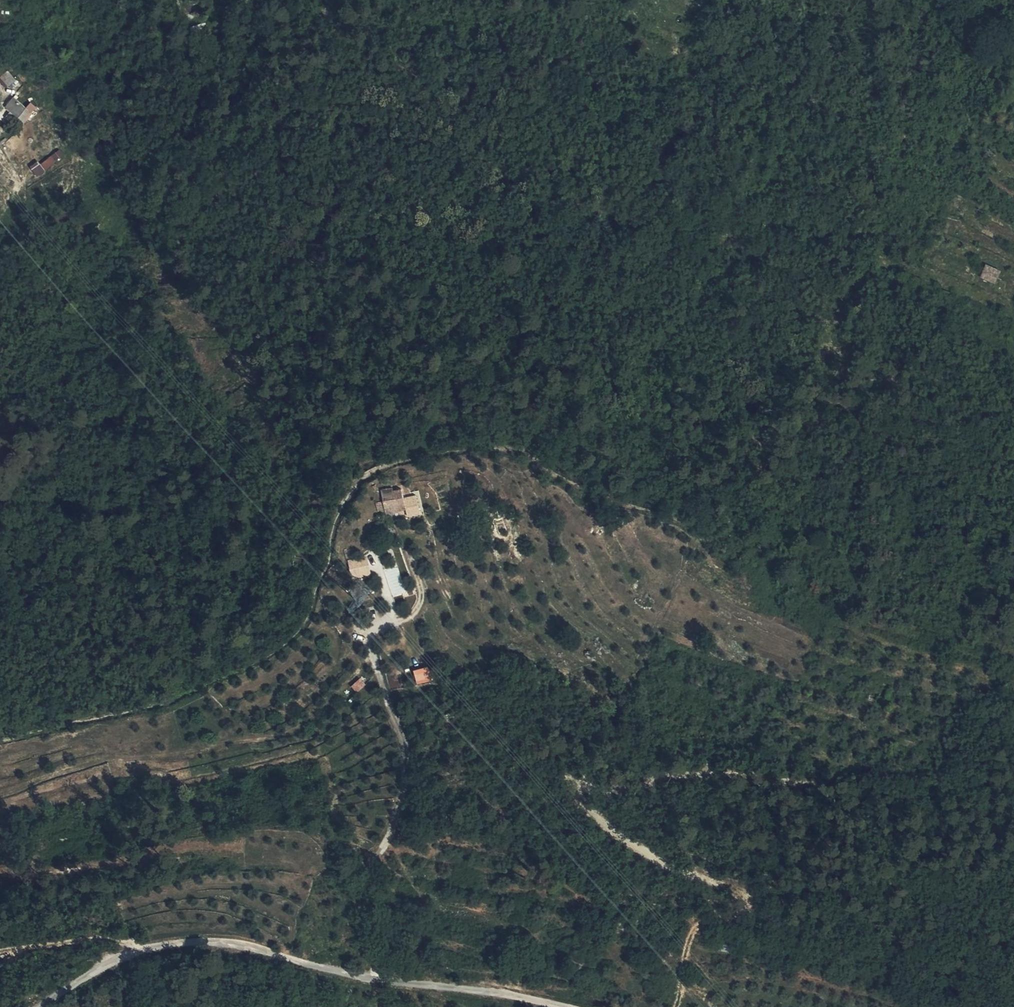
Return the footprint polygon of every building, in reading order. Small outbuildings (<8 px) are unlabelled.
[(11,71),(0,77),(5,85),(16,79),(11,71)] [(20,113),(22,110),(26,104),(29,100),(11,85),(3,96),(8,100),(15,106),(14,108),(20,113)] [(905,123),(901,132),(911,135),(915,127),(905,123)] [(41,163),(38,160),(30,165),(38,175),(66,153),(61,147),(41,163)] [(1006,257),(990,253),(986,267),(1000,272),(1006,257)] [(401,490),(404,500),(412,497),(406,478),(398,481),(401,490)] [(385,484),(388,494),(401,490),(398,481),(397,479),(385,484)] [(405,501),(404,500),(401,490),(388,494),(392,506),(405,501)] [(935,543),(938,535),(930,532),(927,540),(935,543)] [(312,557),(316,544),(304,541),(301,554),(312,557)] [(349,557),(352,576),(371,573),(368,554),(349,557)] [(385,569),(394,596),(407,591),(399,565),(385,569)] [(415,668),(418,683),(432,680),(429,665),(415,668)] [(881,689),(886,675),(879,672),(873,687),(881,689)] [(893,677),(886,675),(881,689),(888,691),(893,677)]
